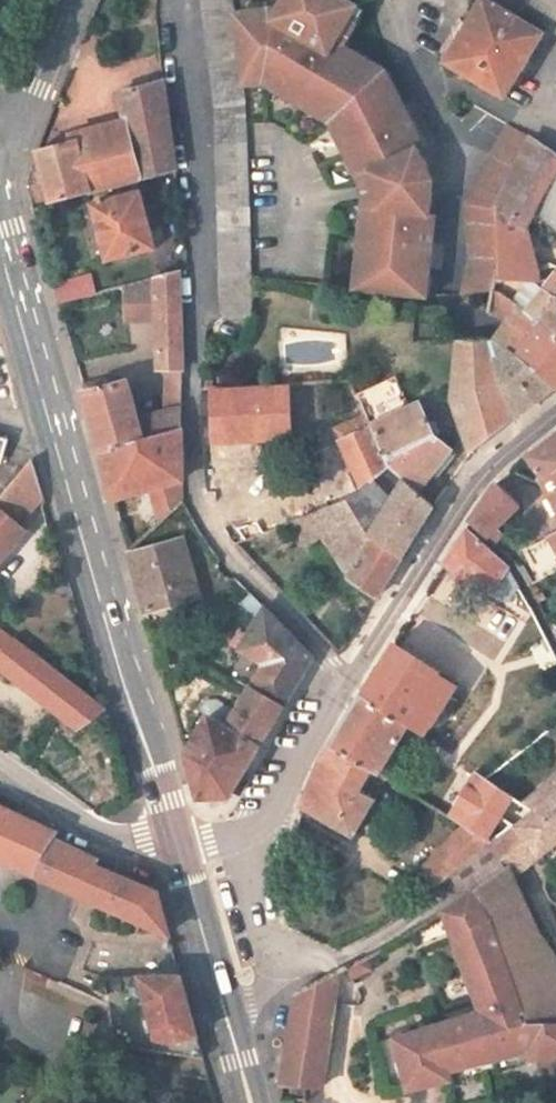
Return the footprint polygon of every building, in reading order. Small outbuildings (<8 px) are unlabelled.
[(233,0),(201,0),(215,109),(221,319),(253,317),(252,279),(246,104),(243,85),(242,76),(234,14),(233,0)] [(354,289),(427,297),(436,215),(430,215),(433,180),(418,148),(423,146),(386,71),(343,46),(360,18),(344,8),(349,1),(347,0),(283,0),(278,8),(234,14),(242,76),(259,74),(260,83),(291,100),(296,91),(319,104),(313,113),(330,123),(340,143),(349,138),(360,161),(351,165),(365,192),(362,222),(371,223),(368,248),(359,247),(354,289)] [(504,97),(542,33),(508,14),(513,6),(501,0),(498,0),(494,6),(485,0),(482,0),(445,62),(504,97)] [(520,11),(555,32),(555,0),(527,0),(520,11)] [(365,10),(349,1),(344,8),(360,18),(365,10)] [(242,76),(243,85),(260,83),(259,74),(242,76)] [(142,180),(176,172),(164,81),(118,93),(127,126),(142,180)] [(319,104),(296,91),(291,100),(313,113),(319,104)] [(469,258),(462,294),(493,292),(495,279),(500,260),(497,215),(498,208),(504,192),(533,139),(509,125),(492,155),(490,154),(472,185),(465,204),(469,258)] [(142,180),(127,126),(76,140),(91,194),(142,180)] [(360,161),(349,138),(340,143),(351,165),(360,161)] [(533,139),(504,192),(498,208),(527,227),(538,206),(555,223),(555,155),(533,139)] [(91,194),(76,140),(37,151),(51,203),(91,194)] [(92,205),(107,261),(155,249),(150,228),(162,226),(157,208),(145,210),(141,192),(92,205)] [(534,256),(527,227),(498,208),(497,215),(500,260),(495,279),(538,282),(534,256)] [(368,248),(371,223),(362,222),(359,247),(368,248)] [(82,386),(101,452),(181,430),(181,429),(181,421),(182,369),(179,271),(156,278),(157,320),(159,368),(167,368),(166,411),(138,419),(127,381),(105,387),(102,380),(82,386)] [(548,283),(545,286),(547,287),(555,293),(555,272),(548,283)] [(91,274),(53,285),(58,304),(96,294),(96,292),(91,274)] [(125,285),(127,321),(157,320),(156,278),(125,285)] [(544,290),(547,287),(545,286),(548,283),(538,282),(495,279),(493,292),(500,293),(520,308),(519,308),(541,325),(555,337),(555,298),(544,290)] [(520,308),(500,293),(493,292),(489,313),(506,323),(494,338),(509,349),(517,356),(541,325),(519,308),(520,308)] [(541,325),(517,356),(555,387),(555,388),(555,337),(541,325)] [(488,338),(457,341),(452,400),(471,454),(514,420),(495,359),(488,338)] [(514,420),(555,387),(517,356),(509,349),(495,359),(514,420)] [(395,377),(356,395),(364,414),(388,466),(405,480),(419,493),(452,450),(434,436),(422,408),(412,413),(395,377)] [(340,381),(357,417),(364,414),(356,395),(349,381),(340,381)] [(336,430),(362,488),(388,466),(364,414),(357,417),(350,421),(351,423),(336,430)] [(101,452),(113,499),(134,494),(137,507),(135,508),(133,512),(134,517),(137,519),(141,518),(142,523),(145,525),(159,521),(160,522),(183,501),(183,500),(182,481),(181,430),(101,452)] [(528,458),(543,476),(543,477),(555,468),(555,436),(528,458)] [(34,458),(0,498),(0,511),(18,526),(44,495),(34,458)] [(370,535),(405,480),(388,466),(362,488),(348,499),(370,535)] [(543,477),(543,476),(540,478),(541,479),(555,505),(555,468),(543,477)] [(402,557),(434,506),(419,493),(405,480),(370,535),(402,557)] [(521,505),(497,483),(470,522),(487,537),(495,545),(505,535),(497,528),(521,505)] [(260,516),(284,526),(291,523),(309,516),(325,509),(332,506),(291,489),(284,505),(268,498),(260,516)] [(376,598),(402,557),(370,535),(348,499),(332,506),(325,509),(352,551),(345,563),(348,578),(376,598)] [(325,509),(309,516),(321,535),(342,568),(345,563),(352,551),(325,509)] [(0,511),(0,560),(24,531),(18,526),(0,511)] [(321,535),(309,516),(291,523),(306,545),(321,535)] [(508,567),(466,529),(444,564),(476,584),(478,582),(493,592),(508,567)] [(540,582),(555,573),(555,532),(546,537),(547,539),(523,551),(540,582)] [(126,541),(129,551),(135,545),(133,539),(126,541)] [(130,554),(146,612),(199,597),(183,539),(130,554)] [(519,586),(508,567),(493,592),(509,602),(511,598),(519,586)] [(526,598),(519,586),(511,598),(517,606),(526,598)] [(242,603),(258,619),(264,608),(251,594),(242,603)] [(531,606),(526,598),(517,606),(524,614),(531,606)] [(282,708),(312,658),(264,608),(258,619),(240,650),(243,652),(265,665),(261,672),(237,713),(227,728),(209,717),(186,754),(199,798),(229,797),(259,747),(282,708)] [(0,628),(0,639),(9,645),(14,639),(0,628)] [(77,729),(106,711),(73,685),(14,639),(9,645),(0,656),(0,668),(53,710),(77,729)] [(239,659),(261,672),(265,665),(243,652),(239,659)] [(408,725),(361,694),(331,743),(379,773),(408,725)] [(379,773),(331,743),(302,806),(353,836),(387,778),(379,773)] [(476,772),(449,816),(464,825),(493,842),(513,828),(515,826),(535,810),(524,803),(476,772)] [(539,856),(555,842),(555,777),(524,803),(535,810),(515,826),(539,856)] [(168,934),(157,893),(95,866),(99,860),(53,839),(58,834),(0,808),(0,859),(168,934)] [(420,872),(436,888),(452,876),(451,874),(493,842),(464,825),(420,872)] [(513,877),(539,856),(515,826),(513,828),(493,842),(508,868),(513,877)] [(508,868),(493,842),(451,874),(452,876),(466,896),(473,891),(508,868)] [(473,891),(490,916),(525,1013),(522,1014),(525,1024),(555,1024),(555,961),(543,941),(513,877),(508,868),(473,891)] [(532,1060),(555,1054),(555,1024),(525,1024),(522,1014),(525,1013),(490,916),(473,891),(466,896),(443,910),(481,1011),(395,1037),(409,1090),(453,1079),(451,1071),(530,1051),(532,1060)] [(372,970),(366,957),(363,959),(358,960),(345,967),(347,970),(348,972),(349,975),(351,977),(352,977),(354,977),(356,978),(358,977),(372,970)] [(203,1058),(197,1035),(181,976),(104,978),(115,1047),(203,1058)] [(334,1003),(320,980),(296,992),(282,1085),(281,1100),(306,1102),(307,1085),(323,1086),(334,1003)]
